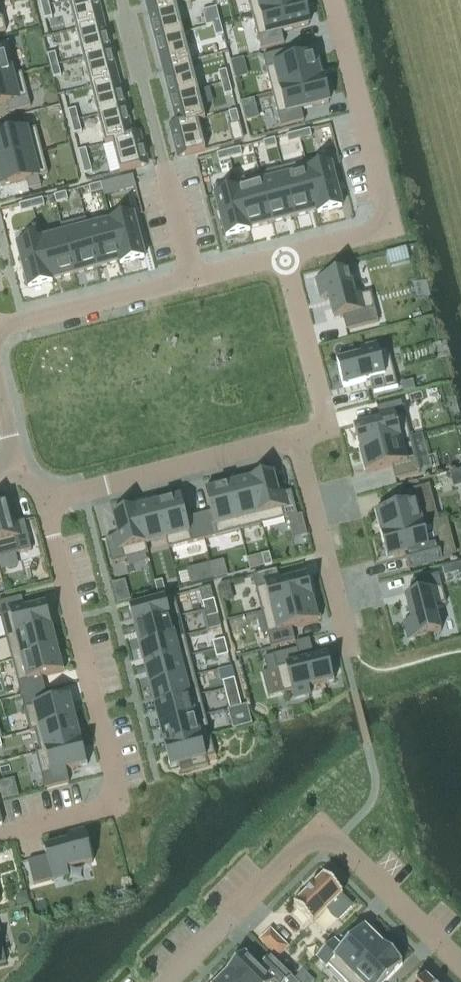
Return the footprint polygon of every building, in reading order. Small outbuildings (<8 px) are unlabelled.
[(69,1),(76,30),(103,23),(97,0),(72,0),(69,1)] [(149,11),(176,4),(175,0),(146,0),(149,11)] [(252,16),(303,3),(303,2),(301,2),(300,0),(248,0),(252,16)] [(303,3),(252,16),(261,50),(284,44),(281,33),(309,26),(303,3)] [(176,4),(149,11),(156,40),(183,33),(176,4)] [(49,6),(41,8),(44,19),(52,17),(49,6)] [(216,7),(202,11),(206,27),(212,25),(220,23),(216,7)] [(103,23),(76,30),(83,58),(110,52),(103,23)] [(220,23),(212,25),(216,37),(223,35),(220,23)] [(183,33),(156,40),(164,68),(190,61),(183,33)] [(17,74),(9,42),(0,44),(0,79),(17,74)] [(286,51),(263,57),(272,93),(323,80),(323,79),(321,80),(315,56),(289,63),(286,51)] [(110,52),(83,58),(91,87),(117,80),(110,52)] [(55,53),(47,55),(50,67),(58,65),(55,53)] [(190,61),(164,68),(171,97),(198,90),(190,61)] [(58,65),(50,67),(53,78),(61,76),(58,65)] [(226,70),(218,72),(221,84),(229,82),(226,70)] [(0,79),(0,104),(6,103),(9,113),(30,107),(22,73),(17,74),(0,79)] [(117,80),(91,87),(98,116),(125,109),(117,80)] [(323,80),(272,93),(281,128),(304,122),(301,110),(329,103),(323,80)] [(229,82),(221,84),(224,96),(232,94),(229,82)] [(178,125),(171,127),(171,128),(205,119),(198,90),(171,97),(178,125)] [(76,109),(68,111),(71,123),(79,121),(76,109)] [(125,109),(98,116),(105,144),(139,136),(139,135),(132,137),(125,109)] [(237,111),(229,113),(232,124),(240,122),(237,111)] [(205,119),(171,128),(179,157),(205,150),(198,122),(205,120),(205,119)] [(0,138),(0,162),(42,152),(36,129),(27,131),(24,121),(12,124),(14,134),(0,138)] [(79,121),(71,123),(74,134),(82,132),(79,121)] [(310,130),(298,133),(300,141),(312,138),(310,130)] [(298,133),(286,136),(288,144),(300,141),(298,133)] [(139,136),(105,144),(106,145),(113,143),(120,172),(147,165),(139,136)] [(275,139),(263,142),(265,150),(277,147),(275,139)] [(240,148),(228,151),(230,159),(242,156),(240,148)] [(86,149),(78,151),(81,163),(84,175),(92,173),(89,161),(86,149)] [(228,151),(217,154),(219,162),(230,159),(228,151)] [(0,162),(0,183),(1,187),(26,180),(29,190),(41,187),(38,177),(48,175),(42,152),(0,162)] [(329,157),(306,163),(319,214),(342,208),(329,157)] [(306,163),(282,169),(295,217),(317,212),(318,214),(319,214),(306,163)] [(282,169),(259,175),(272,223),(295,217),(282,169)] [(259,175),(236,181),(249,232),(250,231),(249,229),(272,223),(259,175)] [(112,181),(99,184),(101,192),(114,189),(112,181)] [(236,181),(213,187),(226,238),(249,232),(236,181)] [(99,184),(89,187),(91,195),(101,192),(99,184)] [(66,193),(54,196),(56,204),(68,201),(66,193)] [(43,199),(32,202),(34,209),(44,207),(43,199)] [(32,202),(19,205),(21,213),(34,209),(32,202)] [(132,212),(108,219),(109,223),(119,262),(120,265),(144,259),(132,212)] [(86,219),(61,226),(63,235),(73,274),(98,268),(88,229),(86,219)] [(109,223),(88,229),(98,268),(119,262),(109,223)] [(63,235),(42,240),(52,280),(73,274),(63,235)] [(41,236),(16,242),(28,288),(52,282),(52,280),(42,240),(41,236)] [(348,270),(315,279),(320,300),(325,299),(331,321),(344,317),(347,329),(377,320),(369,294),(356,297),(348,270)] [(360,353),(337,358),(344,387),(370,380),(373,392),(396,387),(387,351),(378,353),(376,344),(359,348),(360,353)] [(379,420),(353,427),(359,450),(401,439),(408,437),(402,413),(399,402),(376,408),(379,420)] [(401,439),(359,450),(365,473),(391,466),(395,478),(417,472),(408,437),(401,439)] [(274,472),(250,478),(262,524),(287,517),(297,514),(291,491),(280,494),(274,472)] [(250,478),(228,484),(240,529),(262,524),(250,478)] [(210,512),(197,515),(204,539),(240,529),(228,484),(204,490),(210,512)] [(401,506),(375,513),(381,536),(423,525),(417,503),(416,501),(424,499),(421,488),(398,494),(401,506)] [(181,496),(158,502),(168,539),(170,548),(204,539),(197,515),(186,518),(181,496)] [(0,503),(0,559),(31,551),(24,522),(12,525),(6,502),(0,503)] [(157,502),(136,508),(146,545),(168,539),(158,502),(157,502)] [(117,536),(105,539),(111,564),(148,554),(146,545),(136,508),(111,514),(117,536)] [(423,525),(381,536),(387,559),(413,552),(417,564),(439,558),(430,523),(423,525)] [(269,553),(261,555),(264,566),(272,564),(269,553)] [(275,570),(252,576),(261,612),(313,598),(307,575),(278,582),(275,570)] [(410,620),(402,622),(407,641),(441,631),(434,605),(444,603),(436,575),(410,582),(413,595),(404,598),(410,620)] [(162,581),(154,583),(157,594),(165,592),(162,581)] [(0,603),(0,617),(6,639),(52,627),(46,603),(24,609),(21,598),(0,603)] [(173,598),(130,609),(134,628),(171,619),(177,617),(173,598)] [(313,598),(261,612),(270,647),(294,641),(290,629),(319,621),(313,598)] [(214,600),(202,603),(204,611),(216,608),(214,600)] [(216,608),(204,611),(206,618),(218,615),(216,608)] [(171,619),(134,628),(139,648),(176,639),(171,619)] [(52,627),(6,639),(11,662),(58,650),(52,627)] [(176,639),(139,648),(145,668),(189,657),(183,637),(176,639)] [(224,640),(212,643),(214,650),(226,647),(224,640)] [(226,647),(214,650),(216,658),(228,655),(226,647)] [(58,650),(11,662),(20,697),(45,690),(42,679),(64,673),(58,650)] [(295,650),(274,656),(283,693),(291,691),(293,698),(310,694),(308,687),(333,681),(325,653),(298,660),(295,650)] [(189,657),(145,668),(150,688),(194,677),(189,657)] [(194,677),(150,688),(155,708),(199,696),(194,677)] [(234,679),(222,682),(224,690),(236,687),(234,679)] [(236,687),(224,690),(226,697),(237,694),(236,687)] [(45,690),(20,697),(29,732),(35,731),(76,720),(70,697),(48,702),(45,690)] [(199,696),(155,708),(160,727),(204,716),(199,696)] [(204,716),(160,727),(165,747),(209,736),(204,716)] [(247,718),(235,721),(237,728),(249,725),(247,718)] [(76,720),(35,731),(40,753),(82,742),(76,720)] [(209,736),(165,747),(170,768),(179,766),(181,773),(208,766),(206,758),(214,756),(209,736)] [(40,753),(35,754),(44,790),(69,783),(66,772),(88,766),(82,742),(40,753)] [(46,857),(28,862),(34,884),(68,876),(66,870),(92,863),(83,831),(67,835),(69,842),(44,849),(46,857)] [(323,877),(294,906),(314,925),(327,912),(337,922),(352,907),(341,897),(342,896),(323,877)] [(316,958),(326,967),(328,965),(345,981),(349,981),(383,947),(364,928),(344,949),(334,940),(316,958)] [(270,929),(259,941),(278,959),(289,948),(270,929)] [(349,981),(388,981),(403,966),(404,965),(384,946),(383,947),(349,981)] [(228,972),(239,981),(287,981),(291,978),(270,957),(259,968),(245,954),(228,972)] [(218,981),(239,981),(228,972),(227,972),(218,981)]
